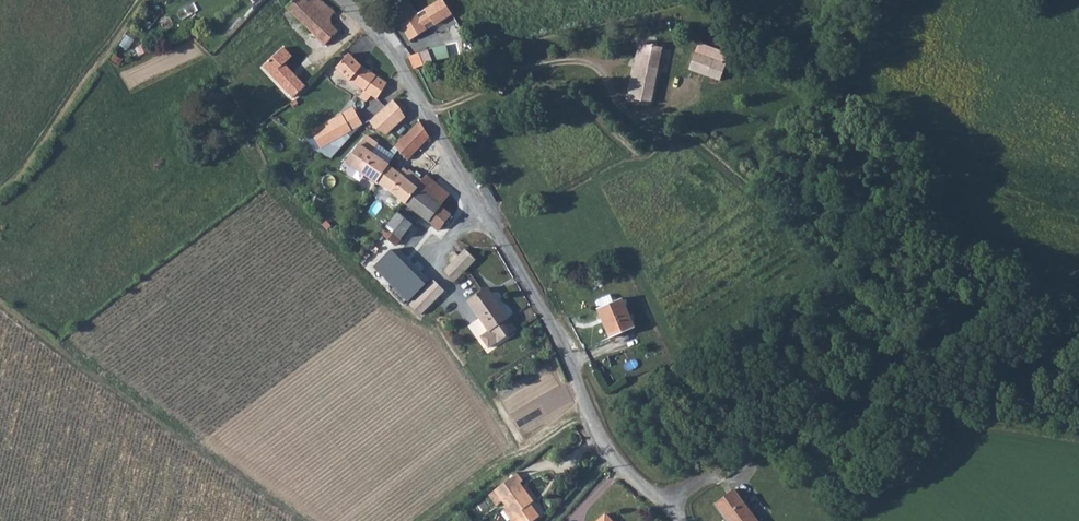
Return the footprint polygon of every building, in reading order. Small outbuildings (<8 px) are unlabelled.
[(288,6),(302,20),(307,25),(327,2),(325,0),(294,0),(288,6)] [(390,9),(400,25),(417,15),(409,0),(405,0),(390,9)] [(337,12),(327,2),(307,25),(328,44),(341,31),(330,20),(337,12)] [(417,15),(400,25),(410,41),(427,30),(424,26),(432,21),(427,13),(419,18),(417,15)] [(282,42),(264,61),(294,93),(305,82),(284,59),(291,52),(282,42)] [(632,70),(627,103),(649,106),(654,74),(658,50),(640,47),(637,71),(632,70)] [(389,80),(386,78),(350,52),(338,65),(363,84),(359,89),(370,98),(371,96),(373,96),(375,97),(377,95),(389,80)] [(428,54),(409,57),(415,70),(422,67),(432,63),(428,54)] [(692,54),(687,70),(706,77),(711,61),(692,54)] [(408,93),(389,80),(377,95),(397,108),(393,110),(391,114),(392,118),(397,119),(399,117),(402,116),(404,118),(414,105),(408,93)] [(356,107),(303,134),(312,151),(365,125),(356,107)] [(407,156),(431,135),(420,118),(395,143),(407,156)] [(383,133),(376,127),(373,130),(380,136),(383,133)] [(483,127),(476,131),(478,136),(485,133),(483,127)] [(373,130),(363,140),(370,146),(374,149),(382,139),(380,136),(373,130)] [(473,134),(461,140),(462,143),(475,138),(473,134)] [(360,166),(393,191),(405,198),(437,226),(451,211),(440,201),(449,191),(427,172),(422,177),(409,167),(403,174),(374,149),(370,146),(355,162),(360,166)] [(385,222),(379,229),(390,241),(410,219),(397,208),(388,219),(384,216),(382,217),(382,220),(384,221),(385,222)] [(425,275),(390,241),(373,258),(408,292),(425,275)] [(441,266),(451,276),(473,255),(463,244),(441,266)] [(511,326),(485,284),(464,297),(484,327),(475,332),(483,345),(511,326)] [(624,293),(600,304),(606,318),(614,333),(638,322),(624,293)] [(506,488),(531,520),(533,520),(536,519),(538,520),(540,520),(549,514),(540,502),(544,499),(531,482),(534,479),(527,471),(506,488)] [(760,513),(728,483),(712,499),(735,520),(752,520),(760,513)]
